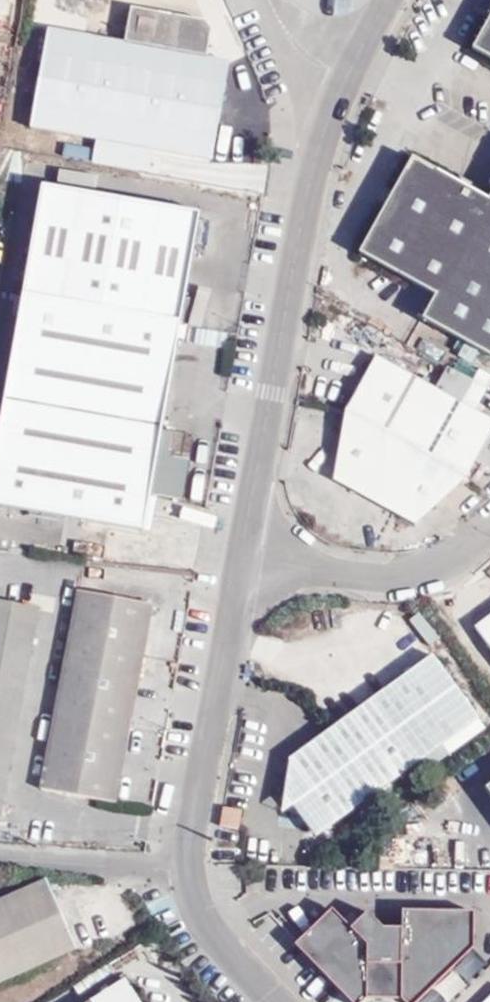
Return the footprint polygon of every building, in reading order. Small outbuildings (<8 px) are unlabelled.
[(47,29),(30,127),(209,160),(227,62),(204,56),(210,28),(203,20),(130,6),(123,42),(47,29)] [(472,49),(489,59),(489,16),(472,49)] [(489,200),(411,157),(358,255),(434,298),(421,321),(489,359),(489,198),(489,200)] [(160,432),(198,215),(40,187),(0,412),(0,506),(143,532),(149,495),(181,502),(189,460),(168,457),(171,434),(160,432)] [(333,480),(415,525),(466,477),(489,435),(489,420),(375,357),(346,411),(333,480)] [(114,802),(151,604),(77,591),(40,789),(114,802)] [(1,818),(40,610),(0,602),(0,818),(1,818)] [(473,629),(489,652),(489,617),(473,629)] [(477,719),(432,657),(349,716),(395,778),(477,719)] [(395,778),(349,716),(329,731),(288,761),(280,814),(291,806),(313,837),(395,778)] [(240,812),(222,809),(219,827),(237,830),(240,812)] [(76,948),(46,881),(0,900),(0,982),(76,948)] [(403,928),(381,928),(365,912),(358,920),(366,929),(357,937),(349,928),(347,930),(337,920),(328,911),(295,943),(304,952),(312,961),(310,963),(329,982),(331,980),(352,1001),(357,1001),(359,999),(404,1000),(406,1001),(412,1001),(433,982),(435,984),(454,966),(472,948),(472,912),(403,911),(403,928)] [(358,920),(349,928),(357,937),(366,929),(358,920)] [(125,978),(89,1001),(140,1001),(125,978)] [(331,980),(329,982),(348,1001),(352,1001),(331,980)] [(435,984),(433,982),(412,1001),(417,1001),(435,984)]
